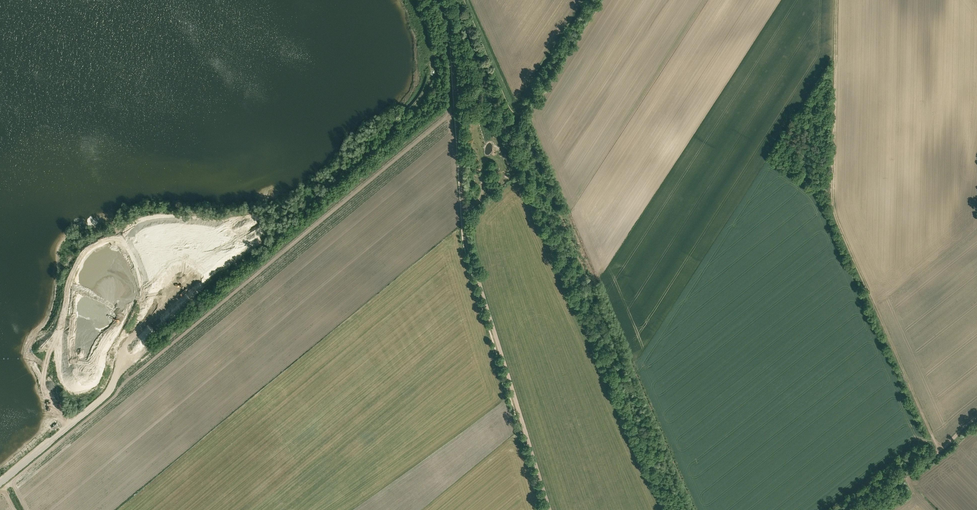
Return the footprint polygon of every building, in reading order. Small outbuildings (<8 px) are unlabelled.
[(55,429),(59,425),(54,421),(50,425),(55,429)]
